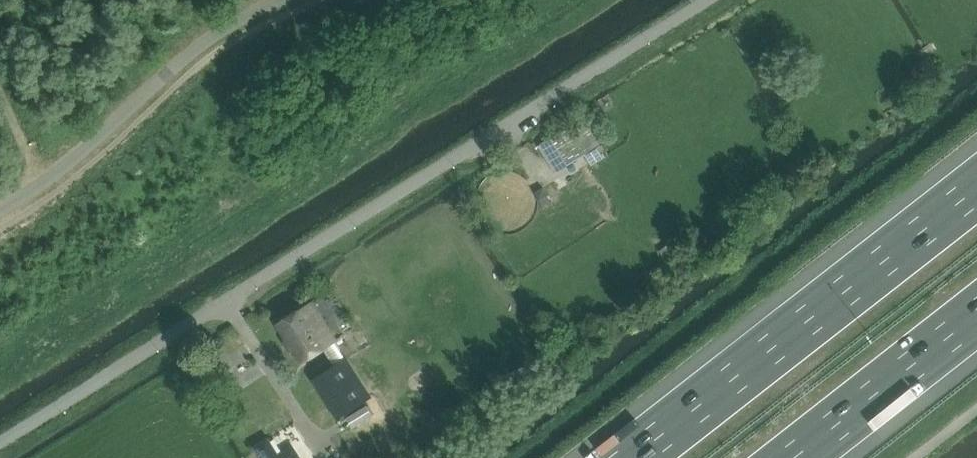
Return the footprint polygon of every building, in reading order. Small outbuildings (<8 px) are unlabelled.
[(584,119),(538,147),(554,173),(584,155),(590,166),(605,157),(599,147),(600,146),(584,119)] [(311,304),(279,324),(302,361),(324,348),(334,342),(311,304)] [(335,366),(321,375),(332,393),(325,398),(338,417),(361,402),(370,397),(346,359),(345,360),(334,342),(324,348),(335,366)] [(378,401),(368,407),(371,413),(381,406),(378,401)] [(367,405),(346,418),(352,428),(373,416),(371,413),(368,407),(367,405)] [(276,457),(300,457),(293,447),(280,456),(276,457)]
